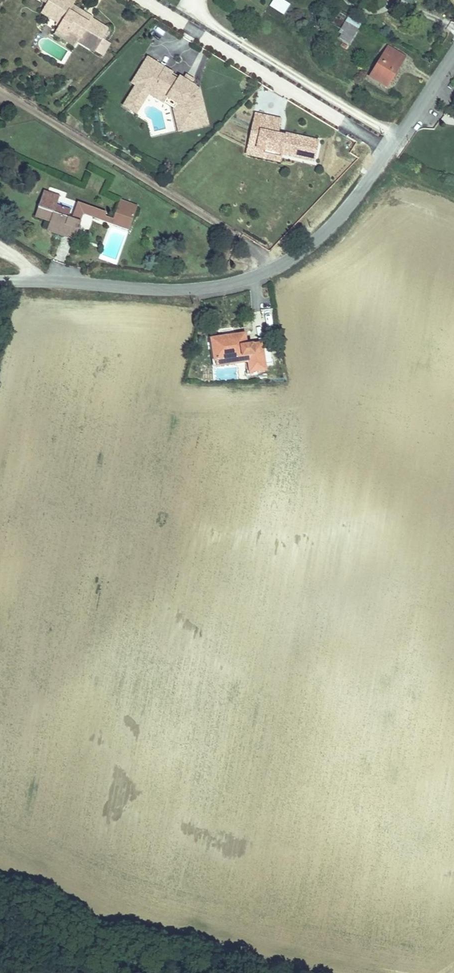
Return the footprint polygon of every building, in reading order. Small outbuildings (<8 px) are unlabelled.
[(92,18),(80,10),(79,12),(72,7),(76,0),(49,0),(48,3),(63,12),(57,22),(56,24),(59,26),(67,31),(65,35),(77,43),(78,41),(80,38),(87,42),(87,43),(96,49),(108,29),(99,24),(96,28),(89,24),(92,18)] [(290,4),(284,0),(272,0),(268,6),(283,15),(290,4)] [(63,12),(48,3),(41,13),(57,22),(63,12)] [(358,29),(361,24),(351,19),(349,17),(346,21),(348,23),(358,29)] [(99,24),(100,23),(92,18),(89,24),(96,28),(99,24)] [(349,44),(358,29),(348,23),(346,21),(342,29),(344,30),(343,33),(340,38),(349,44)] [(67,31),(59,26),(56,31),(65,35),(67,31)] [(77,43),(65,35),(56,31),(55,34),(75,46),(77,43)] [(96,49),(87,43),(87,42),(80,38),(78,41),(95,52),(96,49)] [(387,87),(405,57),(388,47),(370,76),(387,87)] [(184,80),(180,77),(178,81),(170,76),(171,75),(172,73),(148,58),(135,79),(139,82),(136,85),(135,88),(143,93),(146,87),(159,94),(162,89),(170,94),(167,97),(177,103),(174,108),(177,120),(178,119),(181,131),(207,124),(199,89),(190,84),(189,83),(184,80)] [(177,103),(167,97),(170,94),(162,89),(159,94),(146,87),(143,93),(147,95),(148,93),(174,108),(177,103)] [(143,93),(135,88),(128,100),(140,107),(147,95),(143,93)] [(136,113),(140,107),(128,100),(124,105),(136,113)] [(318,142),(285,134),(285,136),(277,135),(278,132),(280,120),(256,114),(250,140),(254,141),(252,151),(265,154),(265,150),(282,153),(314,161),(318,142)] [(280,161),(282,153),(265,150),(265,154),(252,151),(254,141),(250,140),(247,154),(280,161)] [(69,218),(71,210),(57,205),(60,197),(44,191),(36,216),(50,221),(51,221),(52,218),(56,220),(53,227),(76,235),(81,222),(79,221),(73,219),(69,218)] [(138,206),(120,200),(119,204),(136,210),(138,206)] [(106,213),(79,204),(73,219),(79,221),(83,213),(112,223),(114,218),(105,215),(106,213)] [(136,210),(119,204),(116,211),(129,215),(127,222),(131,224),(136,210)] [(129,215),(116,211),(114,218),(112,223),(126,228),(129,229),(131,224),(127,222),(129,215)] [(53,227),(56,220),(52,218),(51,221),(50,221),(47,230),(52,231),(53,227)] [(76,235),(53,227),(52,231),(74,239),(75,239),(76,235)] [(209,337),(211,350),(213,350),(215,361),(216,367),(229,365),(228,358),(248,356),(246,346),(244,334),(228,337),(228,334),(209,337)] [(228,358),(229,365),(245,362),(244,359),(247,359),(251,358),(249,345),(246,346),(248,356),(228,358)] [(252,345),(249,345),(251,358),(247,359),(244,359),(245,362),(247,375),(256,374),(259,374),(258,371),(266,370),(262,346),(253,347),(252,345)]
